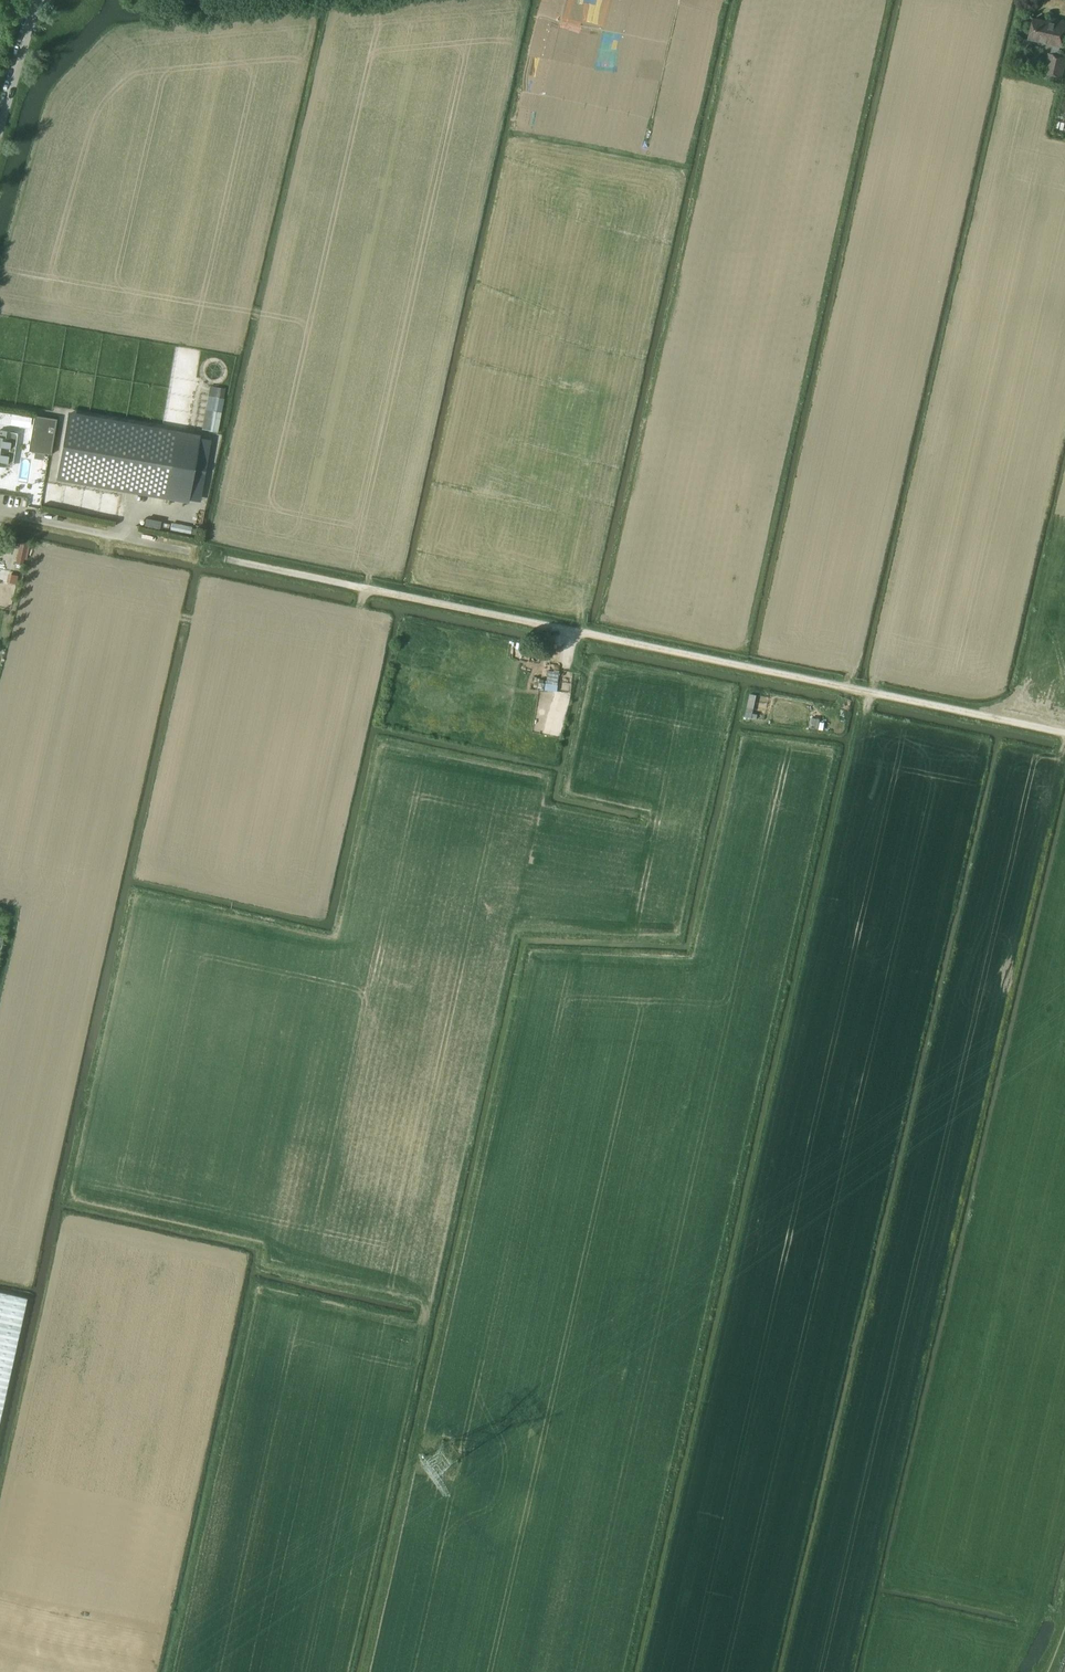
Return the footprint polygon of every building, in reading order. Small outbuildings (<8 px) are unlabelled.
[(1064,58),(1057,56),(1060,45),(1060,46),(1064,27),(1064,21),(1056,19),(1055,23),(1033,18),(1029,38),(1052,43),(1050,54),(1049,54),(1044,73),(1061,76),(1064,58)] [(217,392),(210,431),(216,432),(224,393),(217,392)] [(30,427),(32,415),(11,412),(10,424),(30,427)] [(50,454),(56,419),(34,415),(28,451),(50,454)] [(65,417),(55,479),(187,500),(197,438),(65,417)] [(10,439),(12,440),(13,432),(0,430),(0,471),(2,472),(5,471),(10,439)] [(146,517),(144,525),(162,528),(163,520),(146,517)] [(191,525),(171,521),(169,531),(190,535),(191,525)] [(16,563),(25,564),(28,541),(20,540),(16,563)] [(9,573),(8,580),(17,582),(18,575),(9,573)] [(560,670),(548,669),(547,681),(558,683),(560,670)] [(27,1297),(0,1291),(0,1418),(27,1297)]
